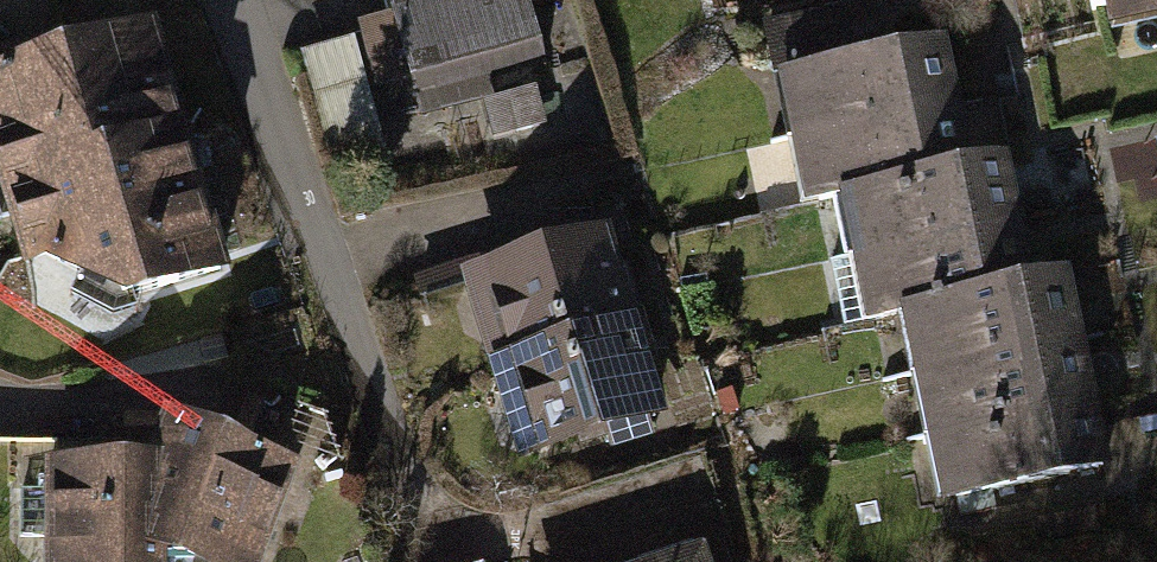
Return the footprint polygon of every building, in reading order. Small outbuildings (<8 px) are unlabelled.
[(407,103),(538,72),(521,0),(382,0),(407,103)] [(1106,40),(1156,29),(1156,0),(1098,0),(1106,40)] [(356,32),(307,49),(343,149),(391,132),(356,32)] [(135,48),(0,92),(0,136),(70,351),(218,303),(135,48)] [(789,148),(955,110),(940,48),(774,86),(789,148)] [(826,205),(969,172),(955,110),(789,148),(803,211),(826,205)] [(841,267),(1007,229),(993,167),(969,172),(826,205),(841,267)] [(894,321),(1022,291),(1007,229),(841,267),(855,329),(894,321)] [(635,338),(612,248),(460,287),(484,378),(635,338)] [(909,383),(1075,344),(1060,282),(1022,291),(894,321),(909,383)] [(659,429),(635,338),(484,378),(508,468),(659,429)] [(923,445),(1089,406),(1075,344),(909,383),(923,445)] [(938,507),(1104,469),(1089,406),(923,445),(938,507)] [(163,500),(158,561),(268,561),(292,489),(169,447),(163,500)] [(52,491),(46,561),(158,561),(163,500),(52,491)]
